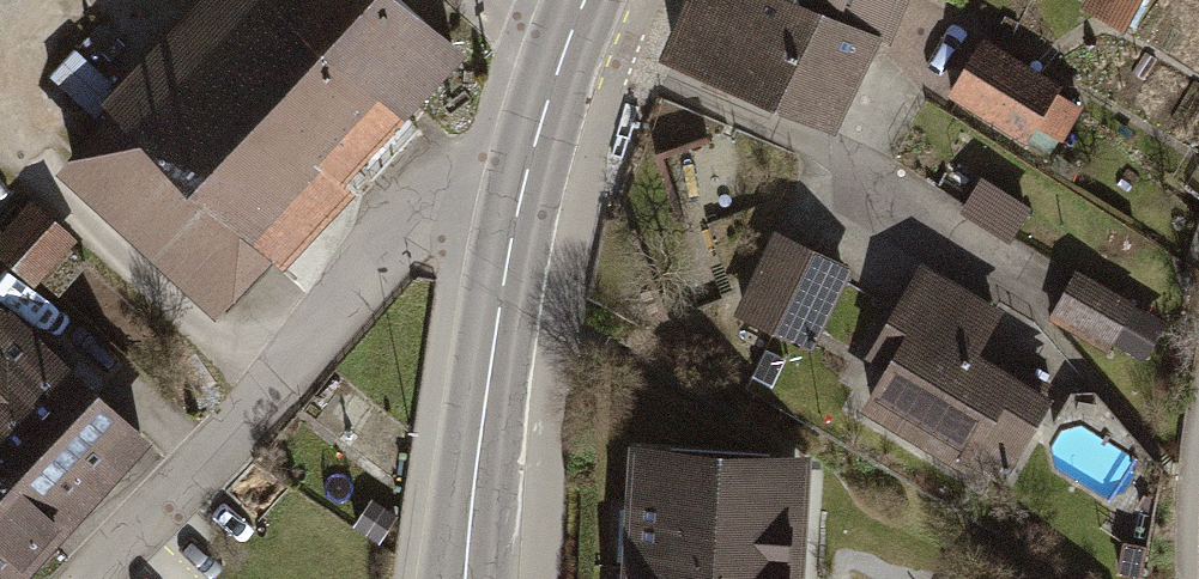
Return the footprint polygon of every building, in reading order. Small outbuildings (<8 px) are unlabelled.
[(452,69),(376,0),(193,0),(86,116),(98,126),(51,177),(216,326),(452,69)] [(672,51),(832,119),(871,28),(880,32),(894,0),(693,0),(672,51)] [(1062,10),(1113,40),(1137,0),(1068,0),(1062,10)] [(986,43),(949,99),(1029,151),(1035,141),(1059,157),(1084,119),(1060,104),(1066,95),(986,43)] [(1027,210),(979,182),(962,210),(1010,238),(1027,210)] [(28,208),(0,238),(0,270),(25,293),(69,245),(28,208)] [(806,350),(841,276),(772,243),(736,316),(806,350)] [(888,368),(866,405),(997,480),(1041,401),(967,359),(995,310),(915,264),(863,354),(888,368)] [(1163,331),(1066,278),(1041,324),(1138,377),(1163,331)] [(142,435),(0,300),(0,578),(5,578),(142,435)] [(628,443),(620,578),(792,578),(799,452),(628,443)] [(1116,553),(1110,578),(1130,578),(1134,557),(1116,553)]
